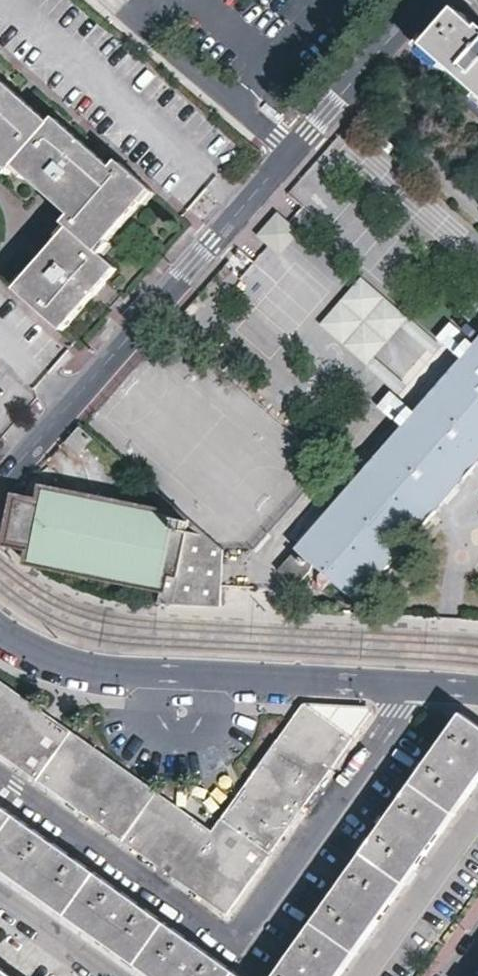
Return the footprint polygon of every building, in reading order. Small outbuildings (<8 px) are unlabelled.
[(458,11),(426,48),(477,92),(477,28),(458,11)] [(57,335),(111,273),(92,257),(150,190),(118,163),(111,170),(54,120),(49,125),(0,83),(0,166),(8,173),(14,167),(70,215),(62,224),(67,228),(10,296),(33,314),(57,335)] [(279,253),(298,230),(276,211),(256,233),(269,245),(279,253)] [(408,313),(363,274),(324,319),(369,358),(376,351),(402,321),(408,313)] [(460,356),(408,313),(402,321),(453,364),(460,356)] [(460,356),(453,364),(425,396),(418,404),(277,566),(297,583),(311,567),(310,565),(315,559),(357,596),(477,459),(477,335),(460,356)] [(425,396),(376,351),(369,358),(418,404),(425,396)] [(91,436),(80,426),(65,443),(76,453),(91,436)] [(176,528),(178,516),(43,494),(41,505),(176,528)] [(159,600),(222,603),(222,585),(226,546),(181,505),(178,516),(176,528),(41,505),(20,501),(12,541),(35,545),(163,569),(161,581),(159,600)] [(163,569),(35,545),(33,557),(161,581),(163,569)] [(310,707),(301,719),(276,752),(257,779),(236,807),(211,841),(177,817),(132,785),(99,760),(73,742),(45,722),(7,694),(0,689),(0,750),(224,911),(345,742),(364,715),(365,714),(366,713),(366,712),(367,711),(367,709),(310,707)] [(462,711),(271,975),(336,975),(361,942),(424,854),(477,779),(477,723),(462,711)] [(229,965),(181,930),(54,840),(0,801),(0,865),(30,887),(98,935),(154,975),(245,975),(229,965)] [(3,965),(0,963),(0,975),(18,975),(3,965)]
